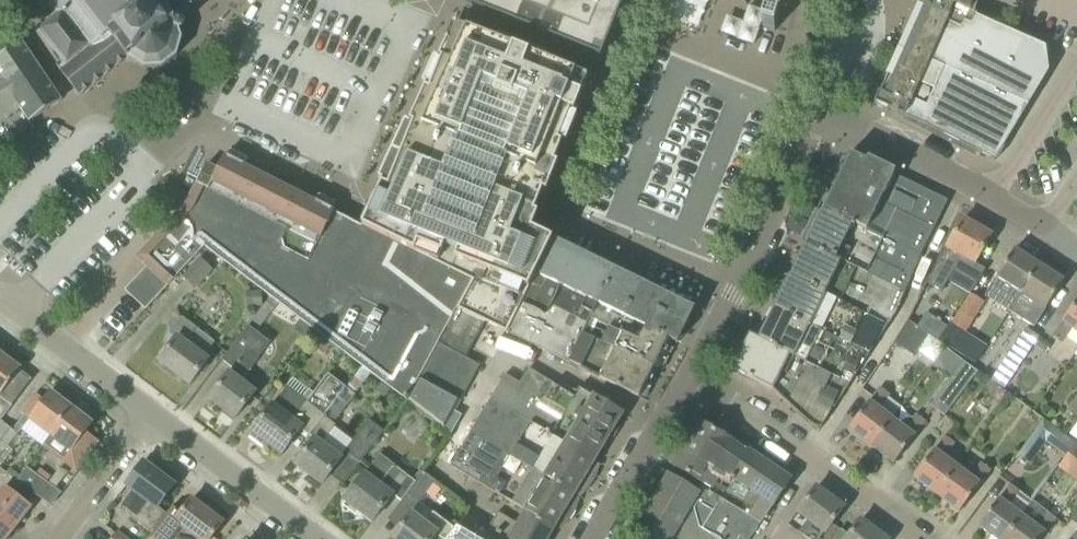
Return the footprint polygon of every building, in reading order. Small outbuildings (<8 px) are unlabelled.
[(80,96),(129,58),(144,68),(162,67),(177,56),(182,38),(179,30),(184,26),(185,24),(185,22),(185,20),(183,18),(181,17),(203,0),(54,0),(49,4),(56,13),(37,28),(65,64),(59,68),(80,96)] [(465,4),(601,58),(620,11),(623,12),(628,0),(467,0),(465,4)] [(712,24),(719,0),(700,0),(694,19),(712,24)] [(997,24),(975,14),(942,0),(921,0),(919,3),(926,6),(887,96),(879,93),(875,103),(927,126),(928,125),(978,151),(977,152),(995,161),(1007,142),(1028,106),(1050,71),(1047,46),(1027,37),(1027,36),(997,24)] [(975,14),(978,3),(979,0),(942,0),(975,14)] [(773,17),(766,15),(762,28),(775,31),(779,19),(773,17)] [(456,308),(485,322),(507,333),(552,238),(529,227),(589,78),(455,24),(362,227),(390,241),(471,280),(456,308)] [(62,100),(23,41),(0,57),(0,122),(20,108),(29,122),(62,100)] [(867,160),(851,153),(823,208),(920,255),(927,243),(948,201),(894,174),(896,171),(868,157),(867,160)] [(186,204),(219,221),(247,168),(228,158),(225,156),(217,170),(207,164),(186,204)] [(247,168),(219,221),(242,233),(269,178),(266,177),(247,168)] [(271,180),(269,178),(242,233),(219,221),(186,204),(137,257),(147,267),(125,290),(146,309),(205,247),(407,400),(413,388),(456,308),(471,280),(390,241),(362,227),(335,212),(331,210),(331,211),(330,210),(293,191),(288,188),(271,180)] [(920,255),(823,208),(821,210),(823,211),(808,242),(806,241),(806,243),(904,291),(919,256),(920,255)] [(985,269),(975,263),(991,235),(963,219),(926,282),(942,291),(955,269),(977,282),(985,269)] [(568,363),(572,357),(583,335),(589,319),(614,269),(553,239),(552,238),(507,333),(568,363)] [(904,291),(806,243),(804,245),(808,247),(801,262),(799,261),(791,276),(867,314),(888,324),(895,313),(904,291)] [(1021,294),(1040,265),(1042,261),(1031,254),(1029,258),(1015,249),(987,293),(987,294),(985,298),(1009,313),(1020,294),(1021,294)] [(194,289),(213,271),(200,257),(181,276),(194,289)] [(1036,324),(1064,281),(1040,265),(1021,294),(1030,300),(1021,315),(1036,324)] [(589,319),(621,334),(638,342),(645,326),(668,337),(668,338),(678,344),(680,339),(679,339),(686,326),(687,325),(686,325),(694,309),(695,309),(695,308),(694,307),(694,308),(616,270),(616,269),(615,268),(615,269),(614,269),(589,319)] [(867,314),(791,276),(790,278),(792,279),(785,293),(783,293),(776,308),(851,347),(867,314)] [(969,294),(950,324),(940,339),(954,348),(964,333),(965,333),(985,304),(969,294)] [(1052,336),(1062,343),(1072,328),(1076,331),(1076,301),(1052,336)] [(465,358),(485,322),(456,308),(413,388),(407,400),(406,401),(451,435),(461,416),(455,413),(469,385),(480,366),(465,358)] [(851,347),(776,308),(760,340),(836,377),(849,384),(868,355),(851,347)] [(925,312),(916,327),(927,335),(937,342),(947,326),(925,312)] [(214,342),(196,329),(196,328),(182,317),(169,333),(177,339),(160,361),(190,384),(208,360),(204,356),(214,342)] [(927,335),(916,327),(907,321),(892,344),(914,357),(917,352),(927,335)] [(209,399),(236,418),(253,396),(238,383),(271,343),(249,326),(236,343),(222,360),(233,369),(209,399)] [(638,342),(621,334),(618,340),(605,334),(601,341),(653,367),(661,352),(659,351),(666,338),(667,339),(668,338),(668,337),(645,326),(638,342)] [(1033,346),(1039,337),(1025,328),(1005,358),(1018,367),(1033,346)] [(809,423),(814,427),(819,430),(831,412),(840,398),(828,393),(836,377),(760,340),(750,335),(732,370),(773,391),(809,423)] [(934,364),(946,347),(937,342),(927,335),(917,352),(934,364)] [(601,341),(588,371),(587,371),(587,372),(640,398),(640,397),(639,396),(646,382),(645,381),(652,367),(653,368),(653,367),(601,341)] [(0,396),(11,405),(32,380),(20,371),(21,369),(0,353),(0,397),(0,396)] [(931,406),(945,416),(977,372),(963,362),(931,406)] [(491,399),(592,461),(594,462),(609,436),(604,433),(610,423),(616,426),(624,413),(594,395),(593,396),(579,388),(574,396),(528,368),(520,383),(505,374),(491,399)] [(271,405),(250,434),(266,446),(268,443),(282,454),(300,430),(309,436),(323,418),(322,417),(345,386),(328,374),(301,410),(281,394),(272,406),(271,405)] [(849,384),(836,377),(828,393),(840,398),(849,384)] [(300,407),(311,392),(293,378),(282,393),(300,407)] [(872,447),(892,420),(879,410),(890,395),(880,388),(849,429),(872,447)] [(21,413),(31,420),(51,435),(72,408),(50,391),(44,400),(36,394),(21,413)] [(1065,411),(1076,420),(1076,395),(1065,411)] [(491,399),(470,433),(575,495),(587,473),(585,472),(592,461),(491,399)] [(93,424),(72,408),(51,435),(71,451),(63,461),(77,471),(99,442),(87,432),(93,424)] [(872,447),(894,464),(927,422),(917,414),(905,429),(892,420),(872,447)] [(295,464),(322,484),(341,459),(322,444),(335,427),(323,418),(309,436),(314,440),(295,464)] [(367,420),(352,440),(344,451),(359,463),(383,431),(367,420)] [(1034,433),(1031,437),(1017,455),(1030,465),(1044,446),(1046,442),(1064,455),(1074,442),(1044,420),(1034,433)] [(701,422),(673,467),(703,484),(704,481),(712,486),(708,492),(709,493),(760,524),(790,480),(750,452),(730,439),(701,422)] [(0,429),(0,454),(17,433),(5,423),(0,429)] [(564,512),(575,495),(470,433),(450,465),(554,528),(560,519),(558,518),(563,511),(564,512)] [(946,436),(914,478),(937,495),(958,468),(945,458),(956,444),(946,436)] [(1057,468),(1076,482),(1076,442),(1057,468)] [(401,501),(407,494),(415,482),(380,455),(364,475),(365,475),(344,501),(372,522),(394,494),(401,501)] [(359,463),(356,468),(364,475),(371,467),(362,460),(359,463)] [(129,516),(147,529),(152,533),(167,514),(158,507),(175,485),(143,462),(126,485),(134,491),(124,505),(133,512),(129,516)] [(937,495),(959,512),(992,471),(981,463),(970,477),(958,468),(937,495)] [(450,465),(439,484),(471,508),(467,512),(509,538),(548,538),(554,528),(450,465)] [(50,484),(27,468),(17,481),(40,497),(50,484)] [(415,482),(407,494),(418,502),(434,482),(422,473),(415,482)] [(709,493),(707,497),(669,474),(668,476),(669,476),(636,531),(635,531),(634,532),(645,538),(750,538),(760,524),(709,493)] [(1020,492),(1011,484),(979,526),(996,538),(1005,538),(1022,516),(1009,507),(1020,492)] [(15,528),(32,506),(6,487),(0,494),(0,516),(15,528)] [(798,511),(814,523),(804,536),(808,538),(819,538),(825,531),(826,531),(844,508),(816,487),(798,511)] [(167,514),(152,533),(153,534),(149,538),(211,538),(223,522),(192,499),(176,520),(167,514)] [(1056,518),(1033,501),(1022,516),(1005,538),(1041,538),(1056,518)] [(394,538),(434,538),(438,534),(445,538),(447,538),(456,528),(434,512),(425,524),(411,513),(392,538),(394,538)] [(467,512),(458,524),(482,538),(509,538),(467,512)] [(0,516),(0,538),(7,538),(15,528),(0,516)] [(861,520),(849,536),(840,530),(834,538),(886,538),(861,520)] [(457,526),(456,528),(447,538),(479,538),(457,526)]
